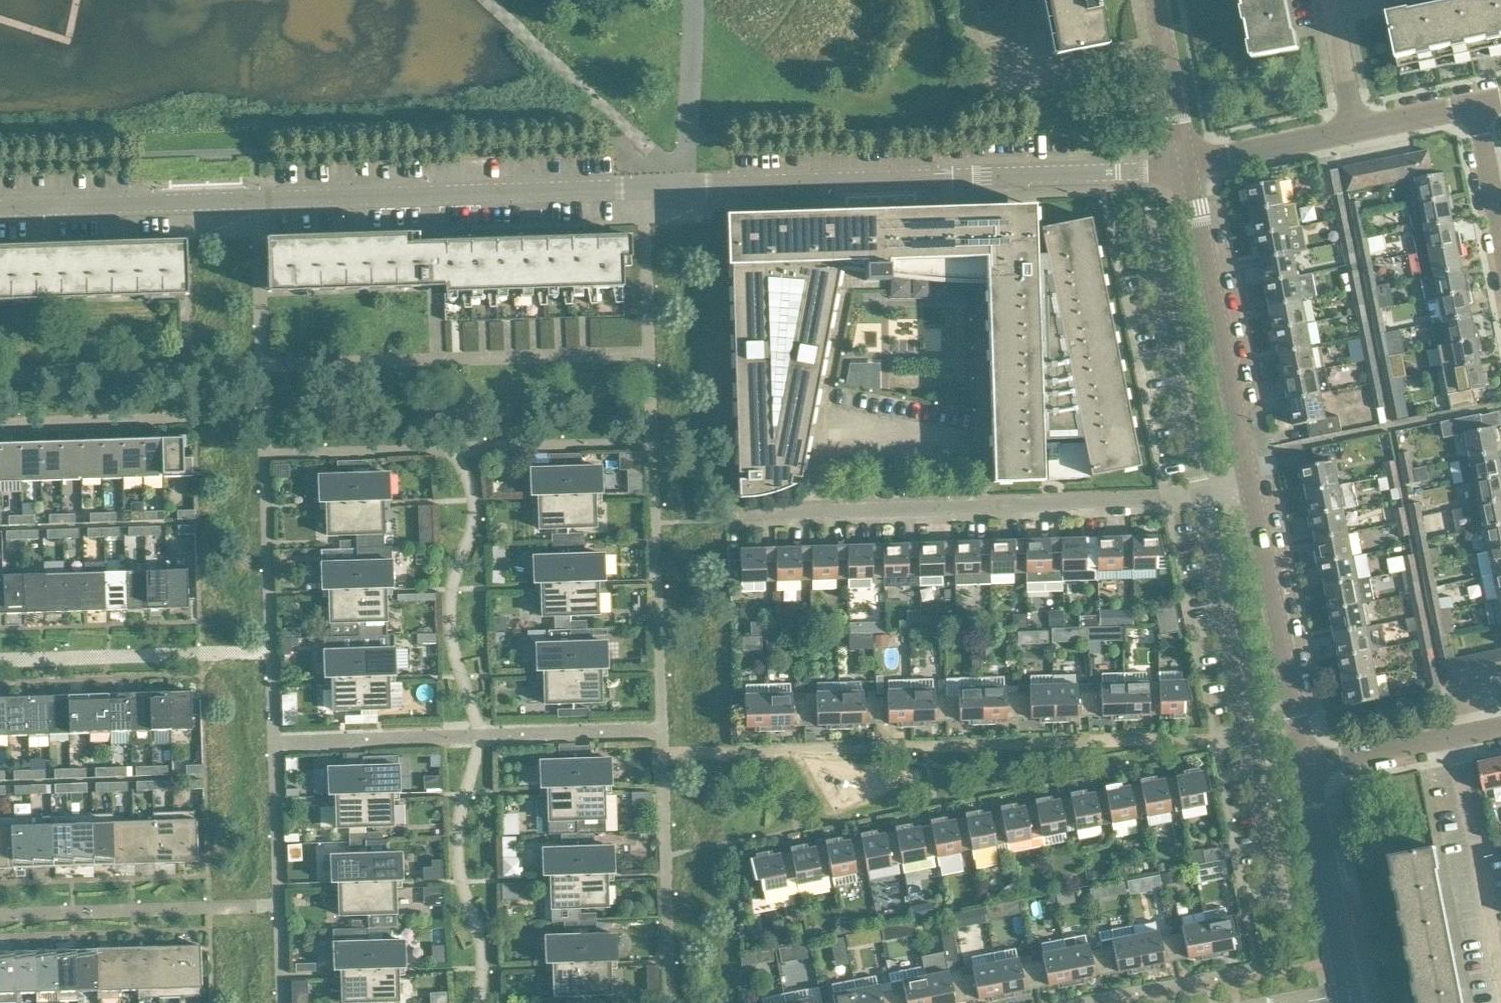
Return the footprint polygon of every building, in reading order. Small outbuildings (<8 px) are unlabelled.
[(1096,0),(1038,0),(1039,4),(1051,2),(1062,53),(1054,54),(1055,55),(1105,45),(1096,0)] [(1254,59),(1299,50),(1299,49),(1292,50),(1283,0),(1243,0),(1254,59)] [(1391,21),(1390,14),(1389,14),(1398,60),(1397,60),(1399,67),(1420,63),(1421,71),(1438,68),(1436,60),(1455,56),(1456,64),(1472,60),(1471,52),(1490,48),(1491,57),(1500,55),(1500,0),(1490,0),(1391,21)] [(1453,197),(1451,185),(1447,186),(1444,173),(1434,175),(1429,150),(1417,153),(1422,175),(1410,178),(1403,179),(1408,206),(1453,197)] [(1422,175),(1417,153),(1405,155),(1410,178),(1422,175)] [(1410,178),(1405,155),(1393,157),(1398,180),(1403,179),(1410,178)] [(1398,180),(1393,157),(1382,160),(1386,182),(1398,180)] [(1386,182),(1382,160),(1370,162),(1375,185),(1386,182)] [(1375,185),(1370,162),(1358,165),(1362,187),(1375,185)] [(1284,206),(1279,180),(1285,178),(1288,174),(1290,170),(1290,165),(1258,171),(1260,184),(1248,187),(1248,190),(1244,190),(1246,201),(1250,200),(1253,212),(1284,206)] [(1362,187),(1358,165),(1343,167),(1348,190),(1362,187)] [(1343,194),(1337,169),(1318,172),(1323,197),(1333,195),(1334,196),(1343,194)] [(1348,218),(1343,194),(1334,196),(1338,220),(1348,218)] [(1454,221),(1452,209),(1456,208),(1453,197),(1408,206),(1413,229),(1454,221)] [(1363,215),(1360,200),(1350,202),(1353,217),(1363,215)] [(851,211),(729,215),(730,243),(735,243),(735,255),(731,255),(738,474),(747,474),(747,480),(738,480),(739,499),(746,498),(753,498),(761,497),(768,495),(775,493),(782,491),(788,488),(795,485),(790,484),(791,477),(801,478),(836,290),(840,270),(865,274),(865,281),(889,280),(889,278),(909,280),(928,281),(947,283),(967,284),(986,285),(986,289),(992,482),(998,481),(1042,480),(1041,442),(1040,439),(1056,439),(1057,460),(1048,461),(1048,480),(1076,479),(1090,476),(1140,466),(1090,218),(1040,228),(1045,254),(1036,255),(1034,205),(851,211)] [(1289,229),(1284,206),(1253,212),(1255,224),(1251,224),(1253,236),(1289,229)] [(1368,238),(1363,215),(1353,217),(1358,240),(1368,238)] [(1463,244),(1460,232),(1456,233),(1454,221),(1413,229),(1418,253),(1463,244)] [(1349,226),(1340,228),(1343,243),(1352,241),(1349,226)] [(1294,253),(1289,229),(1253,236),(1256,248),(1259,247),(1262,259),(1294,253)] [(623,303),(622,258),(630,258),(630,235),(605,236),(605,241),(420,247),(419,233),(266,238),(268,293),(444,287),(444,293),(461,293),(464,308),(472,308),(471,293),(486,292),(489,308),(497,307),(496,292),(511,291),(514,307),(522,306),(521,291),(536,290),(540,306),(547,306),(547,290),(561,290),(565,305),(572,305),(572,289),(587,289),(590,304),(597,304),(597,288),(612,288),(615,304),(623,303)] [(1372,262),(1368,238),(1358,240),(1363,264),(1372,262)] [(188,295),(186,240),(39,245),(0,246),(0,301),(188,295)] [(1355,254),(1352,241),(1343,243),(1345,255),(1355,254)] [(1463,267),(1461,257),(1465,256),(1463,244),(1418,253),(1422,275),(1463,267)] [(1298,276),(1294,253),(1262,259),(1264,271),(1261,271),(1263,283),(1298,276)] [(1377,285),(1372,262),(1363,264),(1367,287),(1377,285)] [(1470,290),(1468,278),(1465,278),(1463,267),(1422,275),(1427,299),(1440,297),(1440,296),(1470,290)] [(1362,288),(1358,269),(1349,271),(1352,290),(1362,288)] [(1312,273),(1298,276),(1263,283),(1265,295),(1268,294),(1271,306),(1303,300),(1317,297),(1312,273)] [(1382,308),(1377,285),(1367,287),(1372,310),(1382,308)] [(1366,311),(1362,288),(1352,290),(1357,313),(1366,311)] [(1471,314),(1469,302),(1473,302),(1470,290),(1440,296),(1440,297),(1444,319),(1471,314)] [(1307,323),(1303,300),(1271,306),(1273,318),(1270,318),(1272,330),(1307,323)] [(1386,331),(1382,308),(1372,310),(1377,333),(1386,331)] [(1371,335),(1366,311),(1357,313),(1362,337),(1371,335)] [(1479,337),(1477,325),(1474,325),(1471,314),(1444,319),(1432,322),(1436,345),(1441,344),(1479,337)] [(595,350),(595,321),(560,322),(561,351),(595,350)] [(461,355),(555,352),(554,338),(559,338),(559,323),(460,325),(461,355)] [(1312,347),(1307,323),(1272,330),(1275,342),(1277,341),(1280,353),(1312,347)] [(1389,345),(1386,331),(1377,333),(1379,347),(1389,345)] [(1408,334),(1394,336),(1398,361),(1413,359),(1408,334)] [(1376,358),(1371,335),(1362,337),(1366,360),(1376,358)] [(1481,361),(1478,349),(1482,349),(1479,337),(1441,344),(1446,369),(1454,367),(1454,366),(1481,361)] [(852,370),(890,371),(891,345),(853,344),(852,370)] [(1317,371),(1312,347),(1280,353),(1282,365),(1279,366),(1281,378),(1317,371)] [(1396,379),(1391,355),(1382,357),(1386,381),(1396,379)] [(1380,382),(1376,358),(1366,360),(1371,384),(1380,382)] [(1489,383),(1487,372),(1483,373),(1481,361),(1454,366),(1454,367),(1446,369),(1444,369),(1452,408),(1477,403),(1474,388),(1486,386),(1486,383),(1489,383)] [(1327,369),(1317,371),(1281,378),(1284,389),(1287,389),(1289,401),(1322,394),(1331,392),(1327,369)] [(1401,404),(1396,379),(1386,381),(1391,406),(1401,404)] [(1385,406),(1380,382),(1371,384),(1376,408),(1385,406)] [(1342,432),(1339,416),(1326,418),(1322,394),(1289,401),(1292,412),(1288,413),(1290,424),(1294,423),(1294,426),(1308,423),(1311,439),(1342,432)] [(1404,418),(1401,404),(1391,406),(1394,420),(1404,418)] [(1500,439),(1498,427),(1495,428),(1494,425),(1484,426),(1481,413),(1485,412),(1485,411),(1441,419),(1444,435),(1466,431),(1471,456),(1499,451),(1497,439),(1500,439)] [(163,477),(162,438),(141,439),(142,477),(163,477)] [(194,476),(193,450),(191,450),(192,457),(184,457),(183,438),(162,438),(163,477),(194,476)] [(142,477),(141,439),(121,440),(122,478),(142,477)] [(102,479),(101,440),(80,441),(81,479),(102,479)] [(122,478),(121,440),(101,440),(102,479),(122,478)] [(81,479),(80,441),(60,442),(61,480),(81,479)] [(40,481),(39,442),(19,443),(20,481),(40,481)] [(61,480),(60,442),(39,442),(40,481),(61,480)] [(19,443),(0,443),(0,482),(20,481),(19,443)] [(1413,468),(1410,451),(1401,453),(1404,470),(1413,468)] [(1499,451),(1471,456),(1460,459),(1465,483),(1476,480),(1476,479),(1500,475),(1500,460),(1499,451)] [(581,462),(581,453),(565,454),(565,462),(581,462)] [(565,462),(565,454),(549,454),(549,463),(565,462)] [(1340,484),(1335,460),(1335,459),(1302,465),(1303,468),(1299,468),(1302,480),(1305,479),(1307,491),(1340,484)] [(369,468),(369,460),(353,461),(353,469),(369,468)] [(1398,473),(1396,460),(1386,462),(1389,475),(1398,473)] [(353,469),(353,461),(337,461),(337,469),(353,469)] [(602,494),(601,467),(565,468),(566,493),(595,492),(599,492),(599,494),(602,494)] [(566,493),(565,468),(530,469),(531,496),(534,496),(534,494),(538,494),(566,493)] [(1416,482),(1413,468),(1404,470),(1407,484),(1416,482)] [(390,501),(389,473),(354,474),(354,500),(383,499),(387,499),(387,501),(390,501)] [(1401,487),(1398,473),(1389,475),(1391,489),(1401,487)] [(354,500),(354,474),(318,475),(319,503),(322,503),(322,501),(326,501),(354,500)] [(1476,479),(1476,480),(1481,503),(1500,499),(1500,475),(1476,479)] [(644,480),(627,480),(627,491),(644,490),(644,480)] [(1353,482),(1340,484),(1307,491),(1310,503),(1306,503),(1308,515),(1344,508),(1358,506),(1353,482)] [(596,527),(595,492),(566,493),(567,528),(596,527)] [(567,528),(566,493),(538,494),(539,529),(567,528)] [(384,533),(383,499),(354,500),(355,534),(356,540),(356,548),(384,547),(384,533)] [(1485,527),(1500,524),(1500,499),(1481,503),(1468,506),(1473,529),(1485,527)] [(355,534),(354,500),(326,501),(327,535),(355,534)] [(1423,514),(1420,501),(1410,503),(1413,516),(1423,514)] [(1407,520),(1405,507),(1395,508),(1398,522),(1407,520)] [(1349,532),(1344,508),(1308,515),(1311,527),(1314,526),(1317,538),(1349,532)] [(195,519),(195,510),(177,510),(177,520),(195,519)] [(157,521),(156,511),(143,512),(144,521),(157,521)] [(116,522),(116,512),(103,513),(103,522),(116,522)] [(144,521),(143,512),(131,512),(131,521),(144,521)] [(103,522),(103,513),(90,513),(90,523),(103,522)] [(62,524),(62,514),(49,515),(49,524),(62,524)] [(75,523),(75,514),(62,514),(62,524),(75,523)] [(1428,538),(1423,514),(1413,516),(1417,540),(1428,538)] [(34,524),(34,515),(21,516),(21,525),(34,524)] [(21,516),(8,516),(9,525),(21,525),(21,516)] [(1410,534),(1407,520),(1398,522),(1401,536),(1410,534)] [(1485,527),(1490,550),(1500,548),(1500,524),(1485,527)] [(195,534),(195,525),(178,526),(178,535),(195,534)] [(160,536),(160,526),(144,527),(145,536),(160,536)] [(145,536),(144,527),(128,527),(129,536),(145,536)] [(104,537),(104,528),(87,529),(88,538),(104,537)] [(120,537),(119,528),(104,528),(104,537),(120,537)] [(63,539),(63,529),(47,530),(47,539),(63,539)] [(79,538),(79,529),(63,529),(63,539),(79,538)] [(38,539),(38,530),(22,531),(22,540),(38,539)] [(22,540),(22,531),(6,531),(6,540),(22,540)] [(1354,555),(1349,532),(1317,538),(1319,550),(1315,551),(1318,562),(1354,555)] [(568,533),(551,534),(552,542),(568,541),(568,533)] [(584,541),(584,533),(568,533),(568,541),(584,541)] [(1157,569),(1156,557),(1163,557),(1159,534),(1157,535),(1158,536),(1132,537),(1133,570),(1133,579),(1156,579),(1156,569),(1157,569)] [(1132,537),(1096,538),(1096,541),(1097,571),(1097,580),(1120,580),(1120,570),(1133,570),(1132,537)] [(1085,538),(1060,539),(1060,542),(1061,572),(1062,582),(1085,581),(1084,571),(1097,571),(1096,541),(1096,538),(1085,538)] [(1442,560),(1439,547),(1430,548),(1428,538),(1417,540),(1422,564),(1432,562),(1442,560)] [(1049,539),(1025,540),(1025,543),(1026,573),(1026,583),(1049,582),(1049,572),(1061,572),(1060,542),(1060,539),(1049,539)] [(356,548),(356,540),(340,541),(340,549),(356,548)] [(1013,541),(989,541),(989,545),(991,584),(1014,583),(1013,574),(1026,573),(1025,543),(1025,540),(1013,541)] [(568,541),(552,542),(552,550),(552,556),(568,555),(568,549),(568,541)] [(584,541),(568,541),(568,549),(584,549),(584,541)] [(978,542),(954,542),(954,546),(955,575),(955,585),(978,584),(991,584),(989,545),(989,541),(978,542)] [(942,543),(918,544),(918,547),(919,577),(919,586),(942,585),(942,576),(955,575),(954,546),(954,542),(942,543)] [(907,544),(882,545),(883,548),(883,578),(884,587),(907,587),(907,577),(919,577),(918,547),(918,544),(907,544)] [(504,545),(490,545),(491,558),(504,558),(504,545)] [(871,545),(847,546),(847,549),(848,579),(848,589),(871,588),(871,578),(883,578),(883,548),(882,545),(871,545)] [(835,546),(811,547),(811,550),(812,580),(813,590),(836,589),(835,579),(848,579),(847,549),(847,546),(835,546)] [(391,547),(384,547),(356,548),(357,588),(385,587),(390,587),(390,588),(392,588),(391,547)] [(800,547),(776,548),(776,552),(777,581),(777,591),(800,590),(800,580),(812,580),(811,550),(811,547),(800,547)] [(340,549),(321,549),(322,590),(325,590),(325,589),(329,588),(357,588),(356,548),(340,549)] [(740,560),(728,561),(729,588),(741,587),(742,592),(764,591),(764,582),(777,581),(776,552),(776,548),(764,549),(740,549),(740,560)] [(1490,550),(1490,551),(1478,553),(1483,576),(1500,573),(1500,548),(1490,550)] [(604,581),(603,554),(568,555),(569,581),(597,580),(601,580),(601,581),(604,581)] [(1414,554),(1404,556),(1407,569),(1417,567),(1414,554)] [(569,581),(568,555),(552,556),(533,556),(534,584),(537,583),(537,582),(541,582),(569,581)] [(1358,578),(1354,555),(1318,562),(1320,574),(1323,573),(1326,585),(1358,578)] [(104,562),(84,563),(84,573),(86,611),(106,610),(105,572),(104,562)] [(1437,585),(1432,562),(1422,564),(1427,587),(1437,585)] [(1407,569),(1402,570),(1407,594),(1412,593),(1421,591),(1417,567),(1407,569)] [(167,609),(166,570),(146,571),(147,609),(167,609)] [(188,608),(187,570),(166,570),(167,609),(188,608)] [(147,609),(146,571),(125,572),(126,610),(147,609)] [(504,571),(491,571),(491,583),(504,584),(504,571)] [(126,610),(125,572),(105,572),(106,610),(126,610)] [(86,611),(84,573),(64,574),(65,612),(86,611)] [(1483,576),(1488,600),(1500,598),(1500,573),(1483,576)] [(45,612),(44,574),(23,575),(24,613),(45,612)] [(65,612),(64,574),(44,574),(45,612),(65,612)] [(24,613),(23,575),(3,575),(4,614),(24,613)] [(1370,576),(1358,578),(1326,585),(1328,596),(1324,597),(1326,609),(1363,602),(1375,600),(1370,576)] [(599,614),(597,580),(569,581),(570,615),(599,614)] [(569,581),(541,582),(542,616),(542,630),(548,630),(555,629),(571,629),(570,621),(570,615),(569,581)] [(1442,609),(1437,585),(1427,587),(1432,611),(1442,609)] [(387,621),(385,587),(357,588),(358,622),(359,636),(394,635),(394,634),(387,634),(387,621)] [(358,622),(357,588),(329,588),(330,623),(331,637),(359,636),(358,622)] [(1426,614),(1421,591),(1412,593),(1417,616),(1426,614)] [(1488,600),(1487,601),(1491,624),(1500,622),(1500,598),(1488,600)] [(1367,626),(1363,602),(1326,609),(1329,621),(1332,620),(1335,632),(1367,626)] [(1175,619),(1173,607),(1155,610),(1158,622),(1175,619)] [(1446,633),(1442,609),(1432,611),(1436,635),(1446,633)] [(1431,638),(1426,614),(1417,616),(1421,640),(1431,638)] [(505,617),(494,617),(494,631),(506,630),(505,617)] [(1178,632),(1175,619),(1158,622),(1160,635),(1178,632)] [(586,620),(570,621),(571,629),(587,628),(586,620)] [(889,635),(890,620),(878,620),(878,634),(889,635)] [(1372,649),(1367,626),(1335,632),(1337,644),(1333,644),(1335,656),(1372,649)] [(1086,627),(1072,628),(1073,642),(1087,641),(1086,627)] [(300,628),(285,629),(285,637),(300,636),(300,628)] [(587,628),(571,629),(571,643),(572,668),(600,667),(604,667),(604,669),(607,669),(606,642),(593,642),(593,636),(609,635),(609,628),(587,628)] [(1060,628),(1051,628),(1052,642),(1060,642),(1060,628)] [(548,643),(536,644),(537,671),(539,671),(539,669),(544,669),(572,668),(571,643),(571,629),(555,629),(548,630),(548,643)] [(437,631),(418,631),(418,642),(437,642),(437,631)] [(1449,646),(1446,633),(1436,635),(1441,660),(1453,658),(1457,657),(1455,645),(1449,646)] [(395,676),(394,649),(394,635),(359,636),(359,650),(360,675),(388,674),(392,674),(392,676),(395,676)] [(360,675),(359,650),(359,636),(324,637),(324,651),(325,678),(328,678),(327,676),(332,676),(360,675)] [(761,650),(761,637),(743,637),(743,650),(761,650)] [(1435,661),(1431,638),(1421,640),(1426,663),(1435,661)] [(1490,651),(1495,674),(1500,673),(1500,648),(1490,651)] [(1377,672),(1372,649),(1335,656),(1338,668),(1342,667),(1344,679),(1377,672)] [(1495,674),(1490,651),(1478,653),(1482,676),(1495,674)] [(1482,676),(1478,653),(1465,656),(1469,679),(1482,676)] [(1469,679),(1465,656),(1457,657),(1453,658),(1458,681),(1469,679)] [(1458,681),(1453,658),(1441,660),(1446,684),(1458,681)] [(601,702),(600,667),(572,668),(573,703),(601,702)] [(573,703),(572,668),(544,669),(545,704),(573,703)] [(1191,701),(1186,679),(1185,679),(1185,681),(1182,681),(1182,671),(1159,672),(1159,689),(1160,709),(1160,714),(1172,714),(1172,719),(1184,718),(1184,702),(1189,702),(1191,701)] [(1160,709),(1159,689),(1148,689),(1147,682),(1146,682),(1146,672),(1124,673),(1125,720),(1137,720),(1137,715),(1149,715),(1148,710),(1160,709)] [(1381,697),(1377,672),(1344,679),(1346,690),(1342,691),(1344,702),(1348,701),(1348,704),(1381,697)] [(1125,720),(1124,673),(1101,674),(1102,683),(1101,683),(1101,691),(1089,691),(1089,712),(1101,711),(1102,716),(1114,716),(1114,721),(1125,720)] [(389,709),(388,674),(360,675),(361,710),(389,709)] [(361,710),(360,675),(332,676),(333,711),(361,710)] [(1054,723),(1053,675),(1030,676),(1031,686),(1029,686),(1030,693),(1018,693),(1018,714),(1030,713),(1030,719),(1042,718),(1043,723),(1054,723)] [(1089,712),(1089,691),(1077,691),(1076,684),(1075,684),(1075,675),(1053,675),(1054,723),(1066,722),(1065,717),(1077,717),(1077,712),(1089,712)] [(1018,714),(1018,693),(1005,694),(1005,686),(1004,686),(1004,677),(981,678),(983,725),(994,724),(994,720),(1006,719),(1006,714),(1018,714)] [(983,725),(981,678),(959,678),(959,688),(958,688),(958,695),(946,696),(947,716),(959,716),(959,721),(971,720),(971,725),(983,725)] [(947,716),(946,696),(934,696),(934,689),(933,689),(933,679),(910,680),(912,727),(923,727),(923,722),(935,722),(935,717),(947,716)] [(912,727),(910,680),(888,681),(888,690),(887,690),(887,697),(875,698),(876,718),(888,718),(888,723),(900,723),(900,728),(912,727)] [(876,718),(875,698),(863,698),(863,691),(862,691),(861,681),(839,682),(841,729),(852,729),(852,724),(864,724),(864,719),(876,718)] [(816,692),(804,693),(804,700),(805,721),(817,720),(817,725),(829,725),(829,730),(841,729),(839,682),(817,683),(817,692),(816,692)] [(805,721),(804,700),(792,700),(792,693),(790,693),(790,684),(768,685),(769,732),(781,731),(781,727),(793,726),(793,721),(805,721)] [(769,732),(768,685),(746,685),(746,695),(745,695),(746,728),(758,727),(758,732),(769,732)] [(192,730),(191,691),(170,692),(171,730),(192,730)] [(171,730),(170,692),(149,693),(151,731),(171,730)] [(130,732),(129,693),(109,694),(110,732),(130,732)] [(151,731),(149,693),(129,693),(130,732),(151,731)] [(110,732),(109,694),(88,695),(89,733),(110,732)] [(69,734),(68,695),(47,696),(49,734),(69,734)] [(89,733),(88,695),(68,695),(69,734),(89,733)] [(49,734),(47,696),(27,697),(28,735),(49,734)] [(28,735),(27,697),(7,697),(8,736),(28,735)] [(590,716),(589,708),(573,709),(574,717),(590,716)] [(574,717),(573,709),(557,709),(557,717),(574,717)] [(297,711),(282,711),(283,726),(297,725),(297,711)] [(362,723),(361,715),(345,716),(346,724),(362,723)] [(378,723),(377,715),(361,715),(362,723),(378,723)] [(574,754),(574,746),(558,747),(558,755),(574,754)] [(590,754),(590,746),(574,746),(574,754),(590,754)] [(363,757),(363,767),(364,792),(392,791),(396,791),(396,793),(399,793),(398,766),(398,756),(363,757)] [(1478,760),(1484,790),(1500,787),(1500,756),(1478,760)] [(611,786),(610,759),(575,760),(576,786),(604,785),(608,785),(608,786),(611,786)] [(576,786),(575,760),(539,761),(540,788),(543,788),(543,787),(547,786),(576,786)] [(203,774),(203,765),(186,765),(186,775),(203,774)] [(152,776),(152,766),(136,767),(136,776),(152,776)] [(168,775),(168,766),(152,766),(152,776),(168,775)] [(127,776),(127,767),(111,768),(111,777),(127,776)] [(364,792),(363,767),(328,768),(328,795),(331,795),(331,793),(335,793),(364,792)] [(111,777),(111,768),(95,768),(95,777),(111,777)] [(1209,792),(1205,770),(1204,770),(1204,772),(1199,773),(1198,768),(1186,770),(1187,775),(1175,777),(1180,802),(1183,819),(1206,814),(1204,805),(1205,805),(1203,793),(1209,792)] [(71,778),(70,769),(54,770),(55,779),(71,778)] [(86,778),(86,769),(70,769),(71,778),(86,778)] [(30,779),(30,770),(14,771),(14,780),(30,779)] [(46,779),(46,770),(30,770),(30,779),(46,779)] [(440,777),(424,777),(425,790),(441,789),(440,777)] [(1180,802),(1175,777),(1152,781),(1151,777),(1140,779),(1140,784),(1145,809),(1149,825),(1171,821),(1169,812),(1170,811),(1169,804),(1180,802)] [(203,789),(203,779),(186,780),(186,789),(203,789)] [(168,790),(168,780),(152,781),(153,790),(168,790)] [(153,790),(152,781),(136,782),(136,791),(153,790)] [(112,792),(112,782),(95,783),(96,792),(112,792)] [(128,791),(127,782),(112,782),(112,792),(128,791)] [(87,792),(87,783),(71,784),(71,793),(87,792)] [(1145,809),(1140,784),(1129,786),(1117,788),(1116,783),(1105,786),(1106,791),(1110,815),(1114,832),(1136,828),(1134,818),(1135,818),(1134,811),(1145,809)] [(71,793),(71,784),(55,784),(55,793),(71,793)] [(30,794),(30,785),(14,786),(14,795),(30,794)] [(46,794),(46,785),(30,785),(30,794),(46,794)] [(604,785),(576,786),(577,834),(593,833),(606,833),(604,785)] [(577,834),(576,786),(547,786),(549,834),(561,834),(577,834)] [(1110,815),(1106,791),(1082,795),(1082,790),(1070,793),(1071,797),(1075,822),(1079,839),(1101,835),(1099,825),(1101,825),(1099,818),(1110,815)] [(393,826),(392,791),(364,792),(365,827),(393,826)] [(365,827),(364,792),(335,793),(337,828),(365,827)] [(652,792),(632,793),(632,805),(652,804),(652,792)] [(1075,822),(1071,797),(1047,802),(1047,797),(1035,799),(1036,804),(1044,846),(1066,841),(1064,832),(1066,832),(1064,825),(1075,822)] [(1012,804),(1000,806),(1001,811),(1005,836),(1009,853),(1044,846),(1036,804),(1013,809),(1012,804)] [(197,862),(196,810),(175,811),(176,863),(197,862)] [(176,863),(175,811),(153,812),(153,821),(154,821),(156,863),(176,863)] [(1005,836),(1001,811),(978,815),(977,811),(965,813),(966,818),(971,843),(974,860),(996,855),(995,846),(996,845),(994,838),(1005,836)] [(115,865),(113,822),(113,813),(93,814),(94,865),(115,865)] [(501,834),(519,833),(518,813),(500,814),(501,834)] [(74,866),(72,814),(51,815),(51,824),(52,824),(53,867),(74,866)] [(94,865),(93,814),(72,814),(74,866),(94,865)] [(11,816),(0,817),(0,868),(12,868),(11,816)] [(32,825),(32,816),(11,816),(12,868),(33,867),(32,825)] [(971,843),(966,818),(943,822),(942,817),(930,820),(931,825),(937,857),(939,866),(961,862),(960,853),(961,852),(959,845),(971,843)] [(135,864),(134,821),(113,822),(115,865),(135,864)] [(154,821),(153,821),(134,821),(135,864),(156,863),(154,821)] [(52,824),(51,824),(32,825),(33,867),(53,867),(52,824)] [(937,857),(931,825),(908,829),(907,824),(895,827),(896,831),(901,856),(904,873),(906,873),(908,883),(928,878),(927,868),(935,866),(933,857),(937,857)] [(901,856),(896,831),(873,836),(872,831),(860,833),(861,838),(866,863),(869,880),(899,874),(897,857),(901,856)] [(365,840),(365,832),(349,833),(349,841),(365,840)] [(381,840),(381,832),(365,832),(365,840),(381,840)] [(593,841),(593,833),(577,834),(577,842),(593,841)] [(577,842),(577,834),(561,834),(561,842),(577,842)] [(866,863),(861,838),(838,843),(837,838),(825,840),(826,845),(832,877),(834,887),(857,882),(855,873),(856,873),(855,865),(866,863)] [(365,848),(365,840),(349,841),(349,849),(365,848)] [(381,840),(365,840),(365,848),(366,854),(366,880),(395,879),(399,879),(399,880),(402,880),(401,853),(387,853),(386,840),(381,840)] [(832,877),(826,845),(803,849),(802,845),(790,847),(791,852),(798,886),(799,894),(822,889),(821,888),(830,887),(828,878),(832,877)] [(614,874),(613,846),(578,847),(578,873),(607,872),(611,872),(611,874),(614,874)] [(578,873),(578,847),(542,849),(543,876),(546,876),(546,874),(550,874),(578,873)] [(1223,860),(1220,847),(1203,851),(1205,864),(1223,860)] [(1430,850),(1436,849),(1436,848),(1390,856),(1391,857),(1420,1002),(1460,1002),(1430,850)] [(798,886),(791,852),(768,856),(767,851),(755,854),(756,859),(751,860),(750,858),(749,859),(754,881),(760,879),(762,891),(763,891),(765,900),(788,896),(786,888),(798,886)] [(366,880),(366,854),(330,855),(331,883),(334,882),(334,881),(338,881),(366,880)] [(432,866),(423,867),(424,880),(443,879),(442,859),(432,860),(432,866)] [(522,859),(504,859),(504,879),(522,879),(522,859)] [(1223,860),(1205,864),(1194,866),(1197,882),(1226,877),(1223,860)] [(1092,870),(1086,872),(1088,883),(1098,881),(1096,873),(1092,870)] [(608,906),(607,872),(578,873),(579,907),(608,906)] [(579,907),(578,873),(550,874),(551,908),(552,922),(564,922),(580,921),(580,913),(579,907)] [(395,879),(366,880),(368,914),(368,920),(368,928),(390,927),(396,927),(396,913),(395,879)] [(368,914),(366,880),(338,881),(339,915),(368,914)] [(503,899),(522,899),(522,883),(502,884),(503,899)] [(424,906),(445,905),(445,887),(423,887),(424,906)] [(1242,893),(1188,894),(1188,906),(1242,905),(1242,893)] [(1018,901),(1005,904),(1008,915),(1021,913),(1018,901)] [(1240,948),(1234,914),(1232,915),(1233,916),(1227,917),(1225,908),(1203,912),(1212,959),(1223,956),(1222,952),(1240,948)] [(1212,959),(1203,912),(1181,916),(1183,926),(1182,926),(1183,933),(1171,935),(1175,956),(1187,953),(1188,958),(1200,956),(1201,961),(1212,959)] [(596,921),(596,913),(580,913),(580,921),(596,921)] [(368,928),(368,920),(352,920),(352,928),(368,928)] [(854,920),(841,923),(843,934),(857,931),(854,920)] [(580,929),(580,921),(564,922),(564,930),(580,929)] [(596,929),(596,921),(580,921),(580,929),(596,929)] [(1175,956),(1171,935),(1159,938),(1158,931),(1157,931),(1155,921),(1133,926),(1142,972),(1153,970),(1152,965),(1164,963),(1163,958),(1175,956)] [(891,924),(880,926),(883,941),(895,938),(891,924)] [(1133,926),(1098,932),(1101,949),(1105,969),(1117,967),(1118,972),(1130,970),(1131,974),(1142,972),(1133,926)] [(390,927),(368,928),(368,936),(368,942),(369,967),(398,966),(402,966),(402,968),(405,968),(404,941),(391,941),(390,927)] [(369,967),(368,942),(368,936),(368,928),(352,928),(352,929),(333,929),(333,943),(334,970),(337,970),(337,968),(341,968),(369,967)] [(616,961),(616,934),(580,935),(581,961),(610,960),(614,960),(614,961),(616,961)] [(581,961),(580,935),(545,936),(546,963),(549,963),(549,962),(553,962),(581,961)] [(1105,969),(1101,949),(1089,951),(1088,944),(1087,944),(1085,935),(1063,939),(1072,986),(1083,984),(1082,979),(1094,977),(1093,972),(1105,969)] [(789,969),(809,965),(804,937),(784,941),(789,969)] [(843,937),(830,940),(832,946),(844,943),(843,937)] [(1072,986),(1063,939),(1041,943),(1043,953),(1042,953),(1043,960),(1031,962),(1035,983),(1047,981),(1048,986),(1060,983),(1061,988),(1072,986)] [(201,988),(200,945),(179,946),(180,996),(201,996),(200,988),(201,988)] [(445,945),(432,946),(432,963),(446,963),(445,945)] [(160,997),(158,946),(138,947),(139,990),(138,990),(138,998),(160,997)] [(180,996),(179,946),(158,946),(160,997),(180,996)] [(139,990),(138,947),(117,948),(119,990),(138,990),(139,990)] [(98,991),(97,948),(76,949),(78,992),(97,991),(98,991)] [(119,990),(117,948),(97,948),(98,991),(97,991),(97,999),(119,999),(119,990)] [(773,960),(771,948),(753,951),(756,964),(773,960)] [(78,992),(76,949),(56,950),(57,992),(56,992),(57,1001),(78,1000),(78,992)] [(1035,983),(1031,962),(1019,965),(1018,958),(1017,958),(1015,949),(993,953),(1002,999),(1013,997),(1013,993),(1024,990),(1023,985),(1035,983)] [(37,993),(35,950),(15,951),(16,994),(37,993)] [(56,950),(35,950),(37,993),(37,1002),(57,1002),(57,1001),(56,992),(57,992),(56,950)] [(0,951),(0,1002),(17,1002),(16,994),(15,951),(0,951)] [(1002,999),(993,953),(971,957),(973,967),(972,967),(973,974),(961,976),(965,997),(977,994),(978,999),(990,997),(991,1002),(1002,999)] [(922,959),(923,967),(930,1002),(954,1002),(954,999),(965,997),(961,976),(960,969),(947,972),(944,954),(922,959)] [(611,994),(610,960),(581,961),(582,995),(611,994)] [(582,995),(581,961),(553,962),(554,996),(582,995)] [(296,972),(316,971),(315,962),(295,963),(296,972)] [(369,967),(370,1002),(399,1002),(399,1001),(398,966),(369,967)] [(370,1002),(369,967),(341,968),(342,1002),(370,1002)] [(923,967),(888,973),(892,990),(894,1002),(930,1002),(923,967)] [(892,990),(880,992),(878,985),(877,985),(875,976),(853,980),(858,1002),(894,1002),(892,990)] [(308,992),(308,980),(291,980),(291,992),(308,992)] [(853,980),(832,984),(833,994),(832,994),(834,1001),(824,1002),(858,1002),(853,980)] [(808,999),(807,999),(805,990),(784,994),(785,1002),(809,1002),(808,999)] [(784,994),(762,998),(763,1002),(785,1002),(784,994)]
